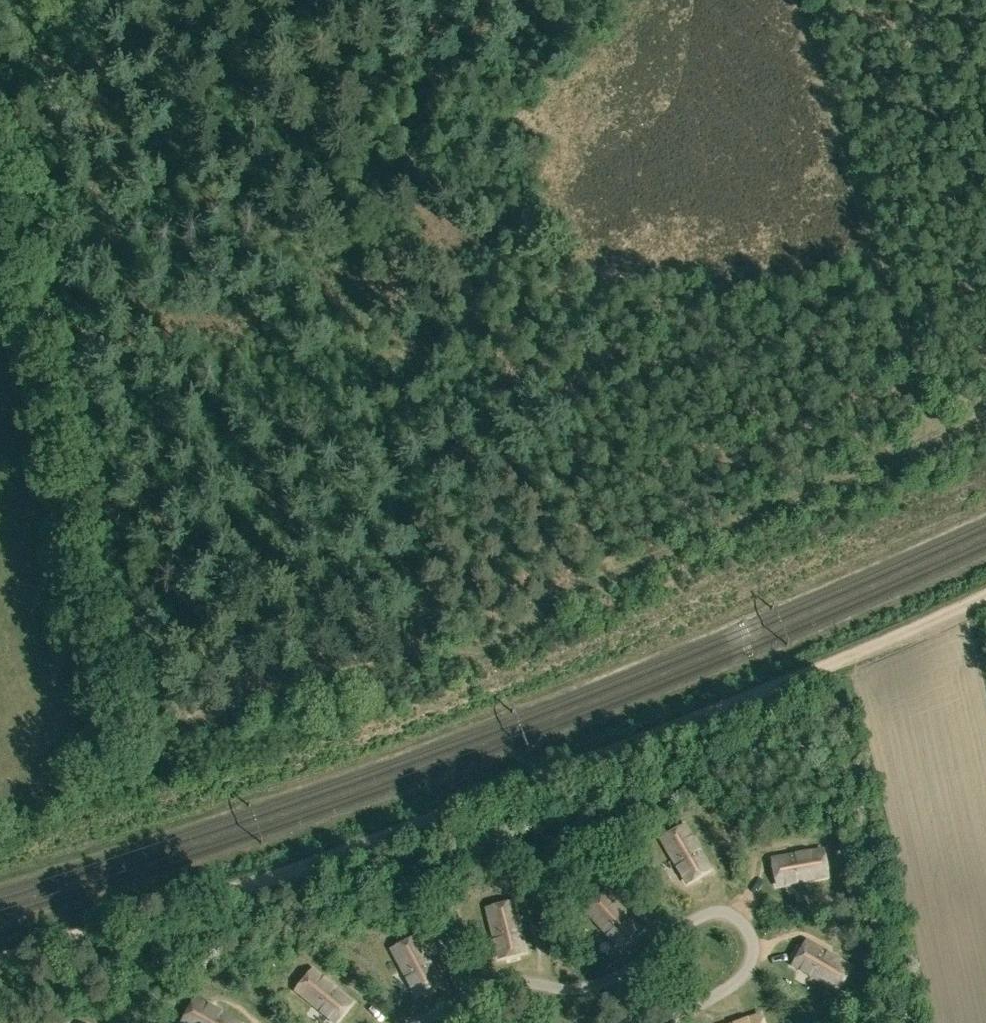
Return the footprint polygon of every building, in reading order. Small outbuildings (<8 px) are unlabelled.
[(710,869),(684,825),(661,839),(687,883),(710,869)] [(823,850),(772,858),(777,885),(827,876),(823,850)] [(640,930),(606,892),(586,910),(620,948),(640,930)] [(525,951),(513,902),(487,908),(499,958),(525,951)] [(440,981),(416,936),(392,949),(416,994),(440,981)] [(851,967),(806,941),(793,964),(837,990),(851,967)] [(352,1002),(312,969),(295,990),(335,1022),(352,1002)] [(195,999),(182,1022),(184,1022),(239,1022),(195,999)] [(737,1022),(763,1022),(760,1015),(737,1022)]
